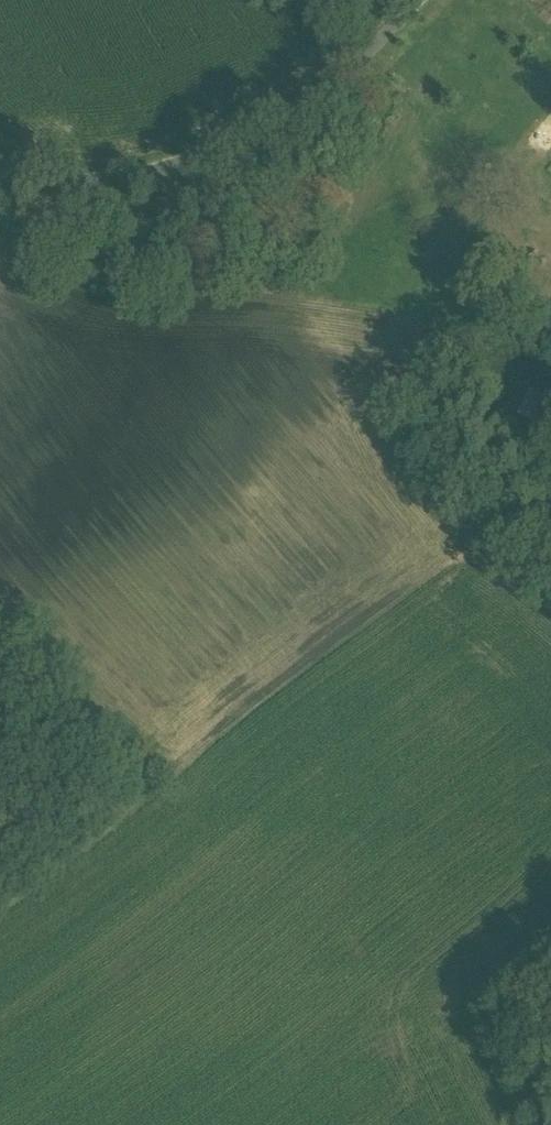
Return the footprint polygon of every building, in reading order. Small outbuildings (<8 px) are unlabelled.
[(530,389),(517,416),(544,429),(550,415),(550,399),(530,389)]
